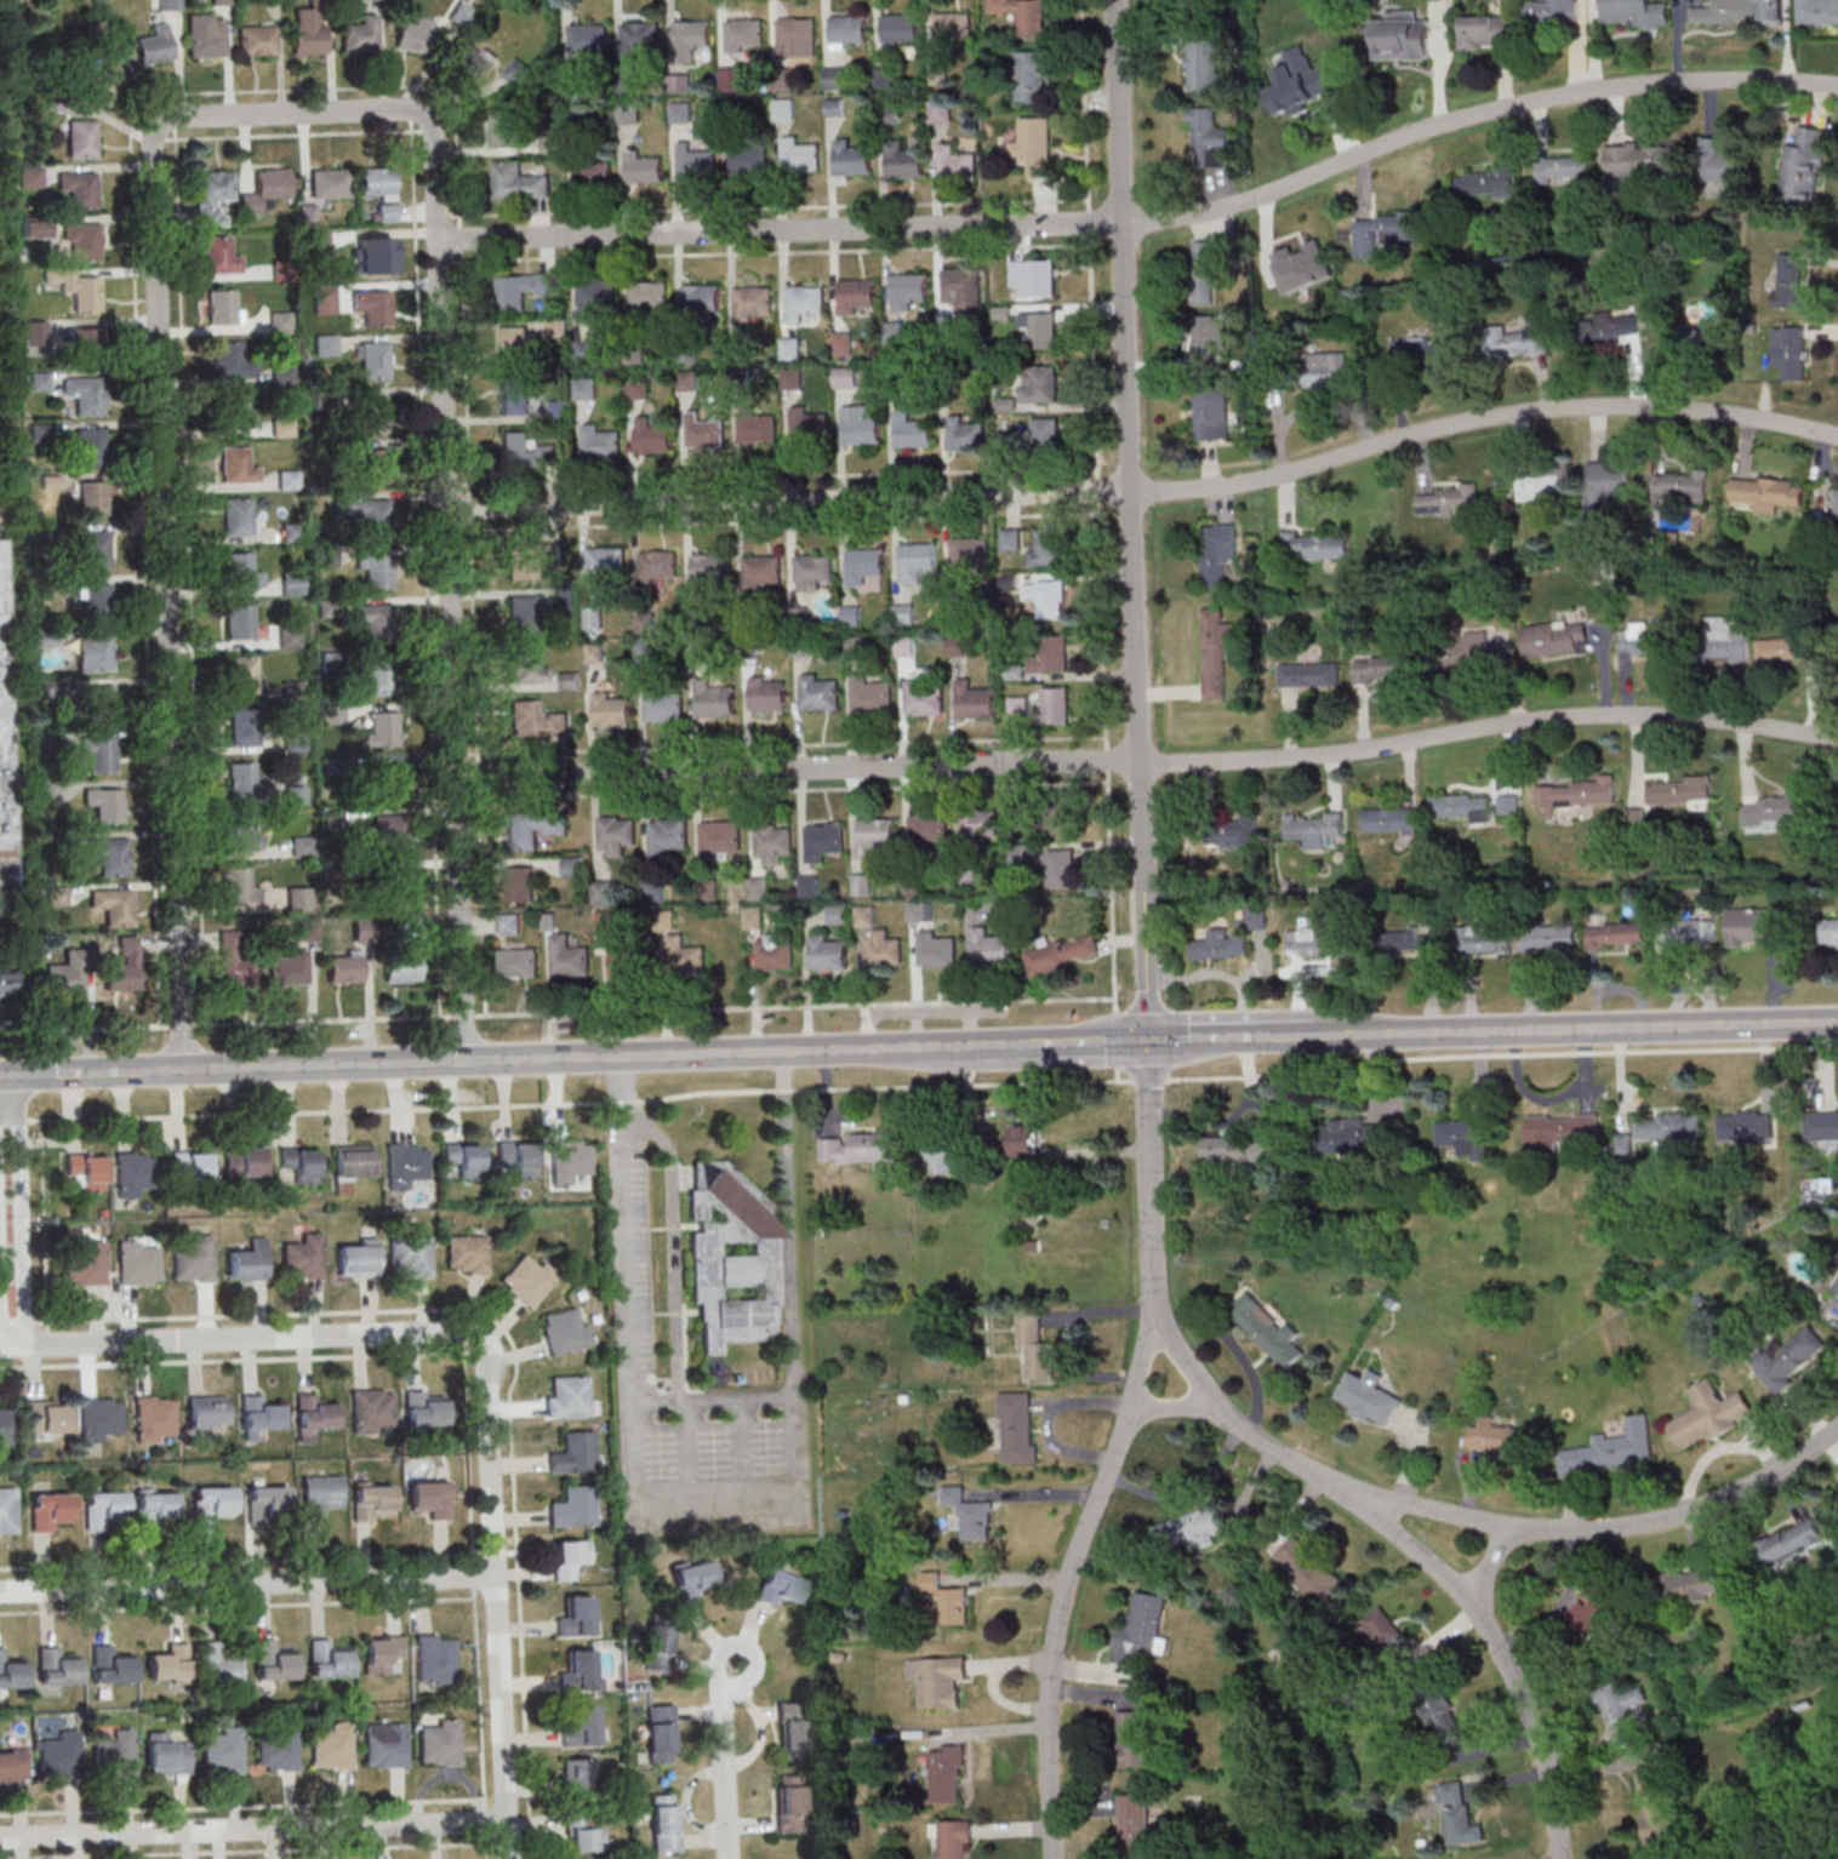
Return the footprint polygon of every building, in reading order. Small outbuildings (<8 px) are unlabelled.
[(179,10),(179,0),(158,0),(158,11),(179,10)] [(989,14),(1016,14),(1016,38),(1044,38),(1044,0),(989,0),(989,14)] [(1527,0),(1527,24),(1576,23),(1576,0),(1571,0),(1550,0),(1527,0)] [(1668,2),(1650,2),(1650,0),(1603,0),(1603,26),(1668,26),(1668,2)] [(1755,0),(1711,0),(1711,7),(1690,7),(1691,24),(1755,22),(1755,0)] [(1783,25),(1783,0),(1760,0),(1760,25),(1783,25)] [(1837,25),(1837,0),(1797,0),(1797,25),(1837,25)] [(325,25),(318,25),(318,10),(293,10),(293,54),(325,54),(325,25)] [(1373,60),(1427,59),(1427,21),(1416,21),(1416,13),(1373,13),(1373,60)] [(972,41),(971,14),(931,15),(932,58),(950,58),(950,42),(972,41)] [(188,58),(224,58),(224,15),(188,15),(188,58)] [(342,26),(343,52),(378,52),(378,15),(361,15),(361,26),(342,26)] [(917,16),(882,16),(882,44),(917,44),(917,16)] [(866,17),(830,17),(830,43),(866,43),(866,17)] [(1459,17),(1459,49),(1511,49),(1511,17),(1459,17)] [(434,20),(415,19),(415,24),(397,23),(396,51),(432,53),(434,20)] [(815,19),(778,19),(778,58),(815,58),(815,19)] [(726,21),(726,50),(763,50),(763,21),(726,21)] [(675,65),(694,65),(694,48),(710,48),(710,23),(675,23),(675,65)] [(133,41),(140,67),(173,58),(164,24),(151,27),(153,36),(133,41)] [(622,24),(622,67),(637,67),(637,50),(660,50),(660,24),(622,24)] [(607,25),(570,25),(570,52),(607,52),(607,25)] [(275,28),(238,28),(238,56),(275,56),(275,28)] [(1216,38),(1185,38),(1185,91),(1216,91),(1216,38)] [(476,84),(494,64),(467,40),(449,60),(476,84)] [(1015,52),(1015,103),(1046,103),(1046,52),(1015,52)] [(531,72),(517,58),(503,74),(517,87),(531,72)] [(130,81),(108,61),(82,88),(103,108),(130,81)] [(931,85),(947,85),(946,65),(930,66),(931,85)] [(1320,69),(1296,77),(1293,67),(1276,72),(1281,86),(1269,91),(1277,114),(1329,96),(1320,69)] [(741,69),(721,69),(721,91),(741,91),(741,69)] [(825,69),(825,89),(843,89),(843,69),(825,69)] [(793,90),(793,71),(772,71),(772,90),(793,90)] [(794,121),(794,101),(773,101),(773,121),(794,121)] [(827,101),(827,116),(841,116),(841,102),(827,101)] [(929,102),(929,122),(950,122),(950,102),(929,102)] [(691,122),(690,104),(671,105),(672,124),(691,122)] [(617,106),(617,124),(638,124),(638,106),(617,106)] [(878,124),(897,124),(897,107),(878,107),(878,124)] [(1226,168),(1226,129),(1214,129),(1213,108),(1190,108),(1191,168),(1226,168)] [(519,111),(491,111),(491,146),(519,146),(519,111)] [(1050,177),(1049,118),(1018,119),(1018,143),(1008,143),(1008,159),(1026,159),(1027,177),(1050,177)] [(95,122),(67,122),(67,160),(95,160),(95,122)] [(1827,132),(1797,128),(1795,147),(1785,145),(1779,199),(1819,204),(1827,132)] [(561,155),(561,137),(542,137),(542,155),(561,155)] [(820,145),(797,145),(797,137),(782,137),(782,173),(820,173),(820,145)] [(730,174),(768,174),(768,147),(745,147),(745,138),(730,138),(730,174)] [(1720,151),(1720,139),(1701,139),(1700,182),(1743,183),(1744,152),(1720,151)] [(849,149),(849,140),(835,140),(835,175),(870,175),(870,149),(849,149)] [(923,178),(922,152),(902,152),(902,141),(886,141),(887,178),(923,178)] [(678,179),(715,179),(715,153),(691,153),(691,143),(678,143),(678,179)] [(975,181),(975,155),(953,156),(952,145),(938,145),(938,182),(975,181)] [(1606,180),(1674,178),(1673,145),(1606,147),(1606,180)] [(627,184),(663,184),(663,158),(640,158),(640,151),(627,151),(627,184)] [(606,155),(575,155),(575,193),(606,193),(606,155)] [(1535,157),(1536,181),(1592,180),(1591,156),(1535,157)] [(549,176),(522,176),(522,162),(493,162),(493,200),(549,200),(549,176)] [(393,169),(358,169),(358,197),(393,197),(393,169)] [(240,194),(240,214),(268,214),(268,199),(289,199),(288,170),(253,170),(254,194),(240,194)] [(1513,170),(1458,172),(1458,198),(1514,197),(1513,170)] [(311,171),(311,199),(348,199),(348,171),(311,171)] [(95,210),(95,174),(58,174),(58,193),(69,193),(69,210),(95,210)] [(195,174),(195,228),(221,228),(220,201),(232,201),(232,174),(195,174)] [(1378,242),(1414,241),(1413,216),(1353,217),(1354,258),(1378,257),(1378,242)] [(62,244),(70,244),(70,262),(98,262),(98,224),(62,224),(62,244)] [(203,274),(240,274),(240,256),(230,256),(230,237),(203,237),(203,274)] [(394,274),(394,240),(365,240),(365,274),(394,274)] [(1192,305),(1213,305),(1213,243),(1192,243),(1192,305)] [(1776,309),(1802,309),(1802,255),(1777,255),(1776,309)] [(1265,259),(1267,300),(1309,298),(1308,271),(1281,272),(1280,259),(1265,259)] [(1053,262),(1011,262),(1011,297),(1053,297),(1053,262)] [(943,270),(943,313),(978,313),(978,270),(943,270)] [(74,278),(74,271),(45,271),(45,282),(59,282),(59,293),(73,293),(73,313),(99,313),(99,278),(74,278)] [(525,311),(525,296),(557,296),(556,275),(496,276),(497,312),(525,311)] [(911,312),(911,303),(927,303),(927,275),(891,275),(891,312),(911,312)] [(616,279),(579,279),(579,311),(616,312),(616,279)] [(875,281),(839,281),(839,325),(851,325),(851,307),(875,307),(875,281)] [(668,283),(631,283),(631,316),(668,316),(668,283)] [(719,286),(684,285),(684,311),(719,312),(719,286)] [(824,287),(787,287),(787,322),(824,322),(824,287)] [(773,318),(772,288),(735,288),(735,319),(773,318)] [(236,326),(236,291),(208,291),(208,326),(236,326)] [(389,327),(389,293),(352,293),(352,313),(363,313),(363,327),(389,327)] [(1576,320),(1579,346),(1638,340),(1636,313),(1576,320)] [(271,314),(271,334),(291,333),(291,314),(271,314)] [(1055,350),(1055,314),(1020,314),(1020,338),(1027,338),(1027,350),(1055,350)] [(1193,371),(1214,371),(1213,316),(1193,316),(1193,371)] [(566,320),(548,320),(548,337),(566,337),(566,320)] [(25,324),(25,345),(44,345),(44,324),(25,324)] [(1506,327),(1484,329),(1487,360),(1546,355),(1544,328),(1506,331),(1506,327)] [(1679,352),(1733,352),(1733,327),(1679,328),(1679,352)] [(499,367),(529,367),(529,328),(499,328),(499,367)] [(1805,381),(1805,328),(1773,328),(1773,368),(1783,368),(1783,381),(1805,381)] [(68,344),(75,344),(75,364),(102,364),(102,329),(68,329),(68,344)] [(335,338),(316,338),(316,355),(335,355),(335,338)] [(781,339),(781,360),(799,360),(799,339),(781,339)] [(1432,340),(1390,340),(1390,366),(1449,366),(1449,345),(1432,345),(1432,340)] [(242,342),(213,342),(213,379),(255,379),(255,360),(242,360),(242,342)] [(359,343),(359,381),(387,381),(387,343),(359,343)] [(1268,390),(1347,388),(1345,353),(1267,356),(1268,390)] [(1057,404),(1057,367),(1021,367),(1021,404),(1057,404)] [(857,368),(835,368),(835,387),(857,387),(857,368)] [(783,370),(783,389),(801,389),(801,370),(783,370)] [(750,390),(750,371),(730,371),(730,390),(750,390)] [(529,377),(501,377),(501,416),(529,416),(529,377)] [(102,416),(102,379),(63,379),(63,399),(74,399),(74,416),(102,416)] [(596,400),(596,379),(574,379),(574,400),(596,400)] [(1195,387),(1195,439),(1227,439),(1227,387),(1195,387)] [(252,431),(252,396),(219,396),(219,431),(252,431)] [(386,397),(355,397),(355,433),(386,433),(386,397)] [(571,402),(550,403),(551,423),(572,423),(571,402)] [(740,444),(777,444),(777,416),(754,416),(754,407),(740,407),(740,444)] [(792,407),(792,444),(828,444),(828,415),(808,415),(808,407),(792,407)] [(844,407),(844,445),(880,445),(880,418),(869,418),(869,407),(844,407)] [(895,410),(895,448),(932,448),(932,422),(909,422),(909,410),(895,410)] [(688,416),(688,448),(724,448),(724,416),(688,416)] [(948,450),(984,450),(984,424),(963,424),(963,416),(948,416),(948,450)] [(637,453),(672,453),(672,428),(650,428),(650,417),(637,417),(637,453)] [(1032,419),(1032,457),(1060,457),(1060,419),(1032,419)] [(584,425),(584,459),(621,459),(621,433),(600,433),(600,425),(584,425)] [(77,467),(105,467),(105,430),(77,430),(77,467)] [(559,466),(559,446),(529,447),(529,433),(501,434),(502,466),(559,466)] [(260,483),(259,467),(249,467),(249,447),(222,448),(222,483),(260,483)] [(388,451),(359,451),(359,484),(388,484),(388,451)] [(1518,462),(1518,500),(1569,500),(1569,462),(1518,462)] [(1587,463),(1587,516),(1631,516),(1630,462),(1587,463)] [(1655,507),(1707,507),(1708,471),(1655,471),(1655,507)] [(279,491),(300,491),(300,472),(279,472),(279,491)] [(1758,502),(1757,511),(1777,512),(1777,505),(1803,506),(1804,481),(1731,477),(1730,501),(1758,502)] [(106,519),(106,484),(78,484),(78,519),(106,519)] [(1417,488),(1418,516),(1480,514),(1479,487),(1417,488)] [(1837,514),(1837,487),(1828,491),(1837,514)] [(358,500),(358,492),(335,493),(335,519),(361,519),(361,538),(389,538),(389,500),(358,500)] [(224,536),(252,536),(252,499),(224,499),(224,536)] [(304,542),(304,525),(283,525),(283,542),(304,542)] [(1202,587),(1234,587),(1234,526),(1201,526),(1202,587)] [(1001,529),(1001,550),(1020,550),(1020,529),(1001,529)] [(1063,566),(1063,529),(1035,529),(1035,566),(1063,566)] [(76,533),(76,570),(108,570),(108,533),(76,533)] [(1284,557),(1348,557),(1348,534),(1284,534),(1284,557)] [(952,570),(989,570),(989,539),(952,539),(952,570)] [(15,850),(0,850),(0,542),(5,542),(15,850)] [(900,545),(901,584),(923,583),(923,571),(937,570),(937,544),(900,545)] [(535,580),(535,572),(561,572),(561,545),(506,545),(506,580),(535,580)] [(589,582),(626,582),(626,549),(589,549),(589,582)] [(884,550),(848,550),(848,586),(866,586),(866,576),(884,576),(884,550)] [(640,552),(640,579),(678,579),(678,552),(640,552)] [(225,553),(225,587),(264,587),(264,572),(252,572),(252,553),(225,553)] [(729,554),(693,554),(693,585),(729,585),(729,554)] [(363,570),(363,589),(390,589),(390,555),(356,555),(356,570),(363,570)] [(797,585),(833,585),(833,556),(797,556),(797,585)] [(745,557),(745,589),(781,589),(781,557),(745,557)] [(304,595),(304,574),(283,574),(283,595),(304,595)] [(1025,582),(1025,601),(1037,601),(1037,618),(1064,618),(1064,582),(1025,582)] [(83,585),(83,619),(111,619),(111,585),(83,585)] [(509,635),(538,635),(538,597),(509,597),(509,635)] [(318,602),(319,617),(338,616),(337,601),(318,602)] [(393,605),(352,606),(352,625),(365,625),(365,643),(393,643),(393,605)] [(226,606),(226,641),(254,641),(254,606),(226,606)] [(859,625),(859,609),(844,609),(844,614),(855,614),(855,625),(859,625)] [(1234,642),(1233,624),(1223,624),(1222,609),(1202,609),(1205,699),(1223,699),(1221,643),(1234,642)] [(1747,661),(1745,616),(1700,618),(1702,663),(1747,661)] [(1593,652),(1590,621),(1521,627),(1524,659),(1593,652)] [(1618,655),(1676,654),(1676,621),(1630,621),(1630,630),(1618,630),(1618,655)] [(301,648),(301,629),(281,629),(281,648),(301,648)] [(1488,632),(1463,634),(1463,642),(1428,644),(1430,667),(1490,663),(1488,632)] [(76,636),(76,672),(111,672),(111,636),(76,636)] [(1030,672),(1066,672),(1066,636),(1038,636),(1038,655),(1030,655),(1030,672)] [(1757,639),(1757,664),(1813,663),(1813,638),(1757,639)] [(657,662),(657,644),(638,645),(639,663),(657,662)] [(587,662),(604,662),(604,645),(587,645),(587,662)] [(538,647),(510,647),(510,683),(550,683),(550,668),(538,668),(538,647)] [(258,694),(258,657),(229,657),(229,694),(258,694)] [(1353,682),(1411,682),(1411,657),(1353,657),(1353,682)] [(365,696),(395,696),(395,658),(365,658),(365,696)] [(1279,663),(1279,688),(1331,688),(1331,663),(1279,663)] [(579,673),(559,673),(559,690),(579,690),(579,673)] [(817,680),(817,674),(801,674),(801,709),(839,709),(839,680),(817,680)] [(852,674),(852,713),(892,713),(892,683),(866,683),(866,674),(852,674)] [(710,687),(710,679),(697,679),(697,717),(735,717),(735,687),(710,687)] [(750,712),(785,712),(785,679),(750,679),(750,712)] [(995,718),(995,689),(971,689),(971,679),(956,679),(956,718),(995,718)] [(905,715),(943,715),(942,682),(905,682),(905,715)] [(114,724),(114,686),(85,686),(85,724),(114,724)] [(663,686),(645,686),(645,722),(683,722),(683,692),(663,692),(663,686)] [(1034,709),(1034,724),(1068,724),(1068,688),(1041,688),(1041,709),(1034,709)] [(594,727),(630,727),(630,698),(610,698),(610,693),(594,693),(594,727)] [(1026,716),(1025,698),(1009,698),(1010,717),(1026,716)] [(511,701),(511,736),(568,735),(568,714),(539,714),(539,701),(511,701)] [(231,746),(261,746),(261,708),(231,708),(231,746)] [(397,712),(368,712),(368,746),(397,746),(397,712)] [(115,739),(85,739),(85,773),(115,773),(115,739)] [(1809,1110),(1810,1140),(1837,1140),(1837,1110),(1809,1110)] [(1719,1137),(1771,1137),(1771,1111),(1719,1111),(1719,1137)] [(1636,1139),(1701,1138),(1701,1112),(1635,1113),(1636,1139)] [(1598,1114),(1527,1115),(1527,1153),(1558,1153),(1558,1140),(1598,1139),(1598,1114)] [(1326,1152),(1383,1152),(1383,1124),(1367,1124),(1367,1117),(1326,1117),(1326,1152)] [(1475,1120),(1436,1120),(1436,1145),(1459,1145),(1459,1158),(1487,1158),(1487,1131),(1475,1131),(1475,1120)] [(1013,1122),(1013,1158),(1037,1158),(1037,1122),(1013,1122)] [(893,1134),(821,1134),(821,1161),(893,1161),(893,1134)] [(1206,1163),(1278,1163),(1278,1138),(1206,1138),(1206,1163)] [(593,1174),(593,1139),(554,1139),(554,1184),(579,1184),(579,1174),(593,1174)] [(514,1177),(538,1177),(538,1141),(500,1141),(500,1165),(514,1165),(514,1177)] [(416,1180),(430,1180),(430,1143),(390,1143),(390,1189),(416,1189),(416,1180)] [(460,1165),(460,1179),(484,1179),(484,1143),(446,1143),(446,1165),(460,1165)] [(930,1143),(930,1173),(959,1173),(959,1143),(930,1143)] [(350,1192),(350,1179),(375,1179),(375,1145),(336,1145),(336,1192),(350,1192)] [(704,1353),(723,1353),(723,1340),(776,1340),(775,1179),(736,1179),(736,1160),(693,1161),(694,1219),(701,1219),(701,1231),(693,1231),(694,1303),(703,1303),(704,1353)] [(325,1278),(325,1233),(301,1233),(301,1243),(284,1243),(284,1278),(325,1278)] [(489,1235),(449,1235),(449,1274),(489,1274),(489,1235)] [(433,1275),(433,1236),(394,1236),(394,1275),(433,1275)] [(339,1276),(381,1276),(381,1239),(339,1239),(339,1276)] [(161,1285),(161,1243),(119,1243),(119,1285),(161,1285)] [(500,1283),(532,1309),(560,1276),(528,1249),(500,1283)] [(1288,1370),(1306,1352),(1295,1341),(1303,1333),(1289,1320),(1283,1326),(1249,1291),(1230,1309),(1288,1370)] [(551,1355),(592,1344),(582,1305),(541,1316),(551,1355)] [(1018,1345),(1029,1345),(1029,1377),(1054,1377),(1054,1341),(1041,1341),(1041,1310),(1018,1310),(1018,1345)] [(1784,1347),(1776,1338),(1749,1362),(1775,1393),(1829,1347),(1810,1324),(1784,1347)] [(1349,1368),(1336,1396),(1350,1403),(1346,1411),(1389,1430),(1404,1398),(1381,1387),(1387,1374),(1368,1366),(1364,1375),(1349,1368)] [(590,1416),(589,1375),(556,1375),(556,1390),(547,1390),(547,1417),(590,1416)] [(1709,1443),(1757,1414),(1742,1390),(1725,1400),(1711,1376),(1688,1390),(1697,1404),(1666,1423),(1682,1448),(1704,1435),(1709,1443)] [(396,1434),(396,1388),(353,1388),(353,1434),(396,1434)] [(446,1425),(446,1400),(431,1400),(431,1388),(407,1389),(407,1426),(446,1425)] [(1034,1392),(1003,1392),(1003,1462),(1034,1462),(1034,1392)] [(298,1393),(298,1442),(316,1442),(316,1429),(338,1429),(338,1404),(323,1404),(323,1393),(298,1393)] [(243,1440),(259,1439),(259,1428),(284,1428),(284,1405),(269,1405),(269,1394),(243,1394),(243,1440)] [(162,1442),(162,1434),(176,1434),(176,1395),(136,1395),(136,1442),(162,1442)] [(189,1395),(189,1429),(227,1429),(227,1395),(189,1395)] [(81,1397),(82,1443),(111,1442),(111,1432),(123,1432),(123,1397),(81,1397)] [(26,1400),(26,1432),(70,1432),(70,1400),(26,1400)] [(0,1407),(0,1401),(0,1443),(12,1443),(12,1407),(0,1407)] [(1559,1450),(1561,1473),(1654,1462),(1649,1412),(1625,1415),(1627,1431),(1595,1435),(1597,1446),(1559,1450)] [(1472,1424),(1468,1447),(1524,1457),(1529,1429),(1495,1424),(1496,1416),(1483,1414),(1481,1425),(1472,1424)] [(596,1431),(564,1431),(564,1446),(551,1446),(551,1471),(596,1471),(596,1431)] [(345,1475),(305,1475),(305,1522),(324,1522),(324,1508),(345,1508),(345,1475)] [(453,1481),(411,1481),(411,1508),(427,1508),(427,1519),(453,1519),(453,1481)] [(355,1520),(395,1520),(395,1482),(355,1482),(355,1520)] [(597,1485),(565,1485),(565,1501),(551,1501),(552,1525),(598,1525),(597,1485)] [(990,1501),(964,1501),(964,1486),(943,1485),(943,1505),(962,1506),(962,1539),(990,1539),(990,1501)] [(237,1486),(194,1486),(194,1524),(226,1524),(226,1512),(237,1512),(237,1486)] [(250,1520),(292,1520),(292,1486),(250,1486),(250,1520)] [(18,1535),(18,1487),(0,1487),(0,1535),(18,1535)] [(87,1492),(87,1529),(116,1529),(116,1519),(128,1519),(128,1492),(87,1492)] [(73,1493),(32,1493),(32,1531),(59,1531),(59,1519),(73,1519),(73,1493)] [(138,1526),(178,1526),(178,1493),(138,1493),(138,1526)] [(1214,1533),(1230,1528),(1224,1505),(1153,1524),(1162,1556),(1216,1542),(1214,1533)] [(1766,1572),(1828,1546),(1816,1517),(1754,1543),(1766,1572)] [(1351,1586),(1296,1534),(1273,1558),(1328,1610),(1351,1586)] [(556,1580),(579,1580),(579,1565),(591,1565),(591,1540),(556,1540),(556,1580)] [(681,1602),(703,1596),(700,1584),(716,1580),(710,1557),(672,1566),(681,1602)] [(797,1602),(806,1578),(770,1564),(756,1598),(778,1607),(782,1596),(797,1602)] [(1656,1574),(1661,1605),(1722,1595),(1717,1565),(1656,1574)] [(941,1624),(969,1624),(969,1587),(941,1586),(941,1571),(923,1571),(923,1591),(941,1591),(941,1624)] [(1592,1592),(1566,1615),(1588,1640),(1627,1606),(1604,1578),(1590,1590),(1592,1592)] [(1139,1651),(1166,1655),(1168,1639),(1159,1638),(1165,1595),(1135,1591),(1131,1627),(1119,1625),(1114,1661),(1137,1664),(1139,1651)] [(569,1595),(569,1611),(560,1611),(560,1634),(594,1634),(594,1595),(569,1595)] [(1359,1619),(1379,1655),(1405,1640),(1385,1604),(1359,1619)] [(645,1669),(670,1672),(675,1625),(650,1622),(645,1669)] [(418,1633),(419,1683),(459,1682),(458,1633),(418,1633)] [(366,1635),(366,1673),(394,1673),(394,1661),(407,1661),(407,1635),(366,1635)] [(300,1679),(300,1651),(279,1651),(279,1638),(257,1638),(257,1679),(300,1679)] [(333,1651),(333,1639),(312,1639),(312,1676),(354,1676),(354,1651),(333,1651)] [(243,1684),(243,1655),(223,1655),(223,1641),(203,1641),(203,1684),(243,1684)] [(190,1642),(163,1642),(163,1655),(150,1655),(150,1682),(190,1682),(190,1642)] [(94,1681),(135,1681),(135,1656),(119,1656),(119,1645),(94,1645),(94,1681)] [(39,1646),(39,1683),(80,1683),(80,1657),(64,1657),(64,1646),(39,1646)] [(26,1660),(8,1660),(8,1647),(0,1647),(0,1687),(26,1687),(26,1660)] [(572,1664),(562,1664),(562,1690),(607,1690),(607,1677),(595,1677),(595,1650),(572,1650),(572,1664)] [(959,1707),(959,1680),(968,1680),(967,1656),(908,1658),(909,1679),(922,1679),(923,1707),(959,1707)] [(1599,1686),(1616,1746),(1649,1737),(1634,1687),(1626,1689),(1623,1679),(1599,1686)] [(1430,1705),(1443,1744),(1463,1737),(1450,1698),(1430,1705)] [(782,1702),(780,1759),(805,1760),(807,1702),(782,1702)] [(675,1704),(649,1704),(649,1762),(675,1762),(675,1704)] [(598,1745),(598,1705),(575,1705),(575,1720),(564,1720),(564,1745),(598,1745)] [(1150,1766),(1149,1710),(1120,1711),(1121,1766),(1150,1766)] [(313,1769),(354,1769),(354,1721),(327,1721),(327,1733),(313,1733),(313,1769)] [(421,1764),(463,1764),(463,1721),(421,1721),(421,1764)] [(366,1767),(410,1767),(410,1722),(366,1722),(366,1767)] [(259,1770),(299,1770),(299,1725),(259,1725),(259,1770)] [(205,1772),(245,1772),(245,1726),(219,1726),(219,1732),(205,1732),(205,1772)] [(96,1740),(96,1774),(135,1774),(135,1728),(109,1728),(109,1740),(96,1740)] [(41,1776),(81,1776),(81,1729),(55,1729),(55,1741),(41,1741),(41,1776)] [(191,1774),(191,1744),(176,1744),(176,1732),(149,1732),(149,1774),(191,1774)] [(931,1745),(932,1802),(964,1802),(963,1745),(931,1745)] [(26,1749),(0,1749),(0,1780),(26,1780),(26,1749)] [(595,1758),(566,1758),(566,1796),(595,1796),(595,1758)] [(1646,1846),(1675,1843),(1666,1769),(1637,1773),(1646,1846)] [(778,1832),(805,1832),(805,1778),(778,1778),(778,1832)] [(1448,1846),(1485,1841),(1482,1821),(1471,1823),(1465,1780),(1439,1783),(1448,1846)] [(680,1793),(653,1794),(653,1851),(681,1850),(680,1793)] [(1122,1794),(1123,1858),(1152,1858),(1150,1793),(1122,1794)] [(586,1826),(586,1816),(569,1816),(569,1851),(609,1851),(609,1826),(586,1826)] [(972,1820),(941,1820),(941,1858),(972,1858),(972,1820)]
